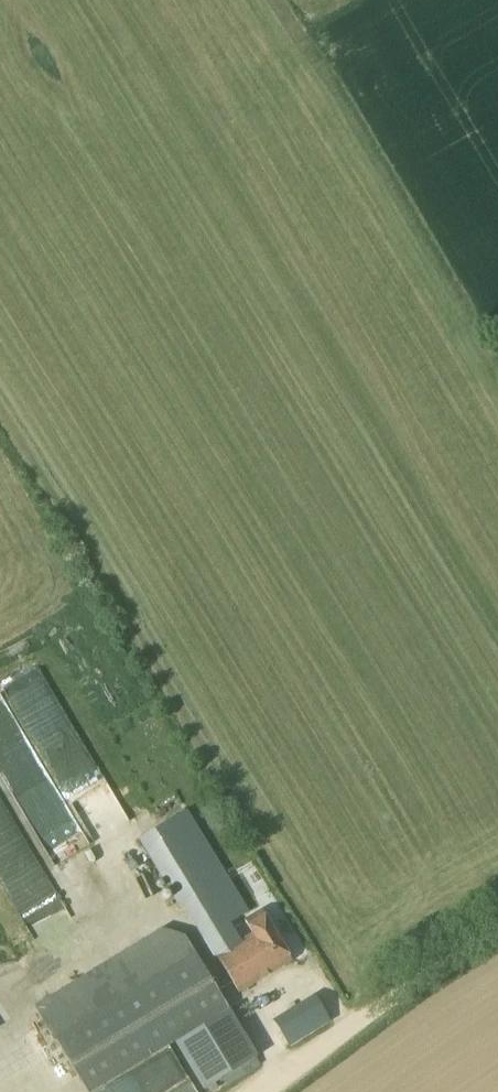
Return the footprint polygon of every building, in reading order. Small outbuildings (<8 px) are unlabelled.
[(81,739),(42,665),(4,686),(44,759),(81,739)] [(30,939),(68,919),(0,791),(0,883),(30,939)] [(184,904),(216,956),(238,992),(291,959),(261,910),(245,921),(253,933),(238,942),(227,925),(246,912),(185,810),(140,837),(181,906),(184,904)] [(163,927),(34,1004),(55,1038),(195,953),(183,933),(163,927)] [(55,1038),(89,1091),(90,1091),(175,1040),(228,1008),(195,953),(55,1038)] [(292,1043),(313,1030),(327,1021),(314,999),(277,1022),(292,1043)] [(228,1008),(175,1040),(205,1089),(207,1087),(222,1078),(256,1057),(257,1057),(228,1008)] [(256,1057),(222,1078),(227,1086),(260,1065),(256,1057)]
